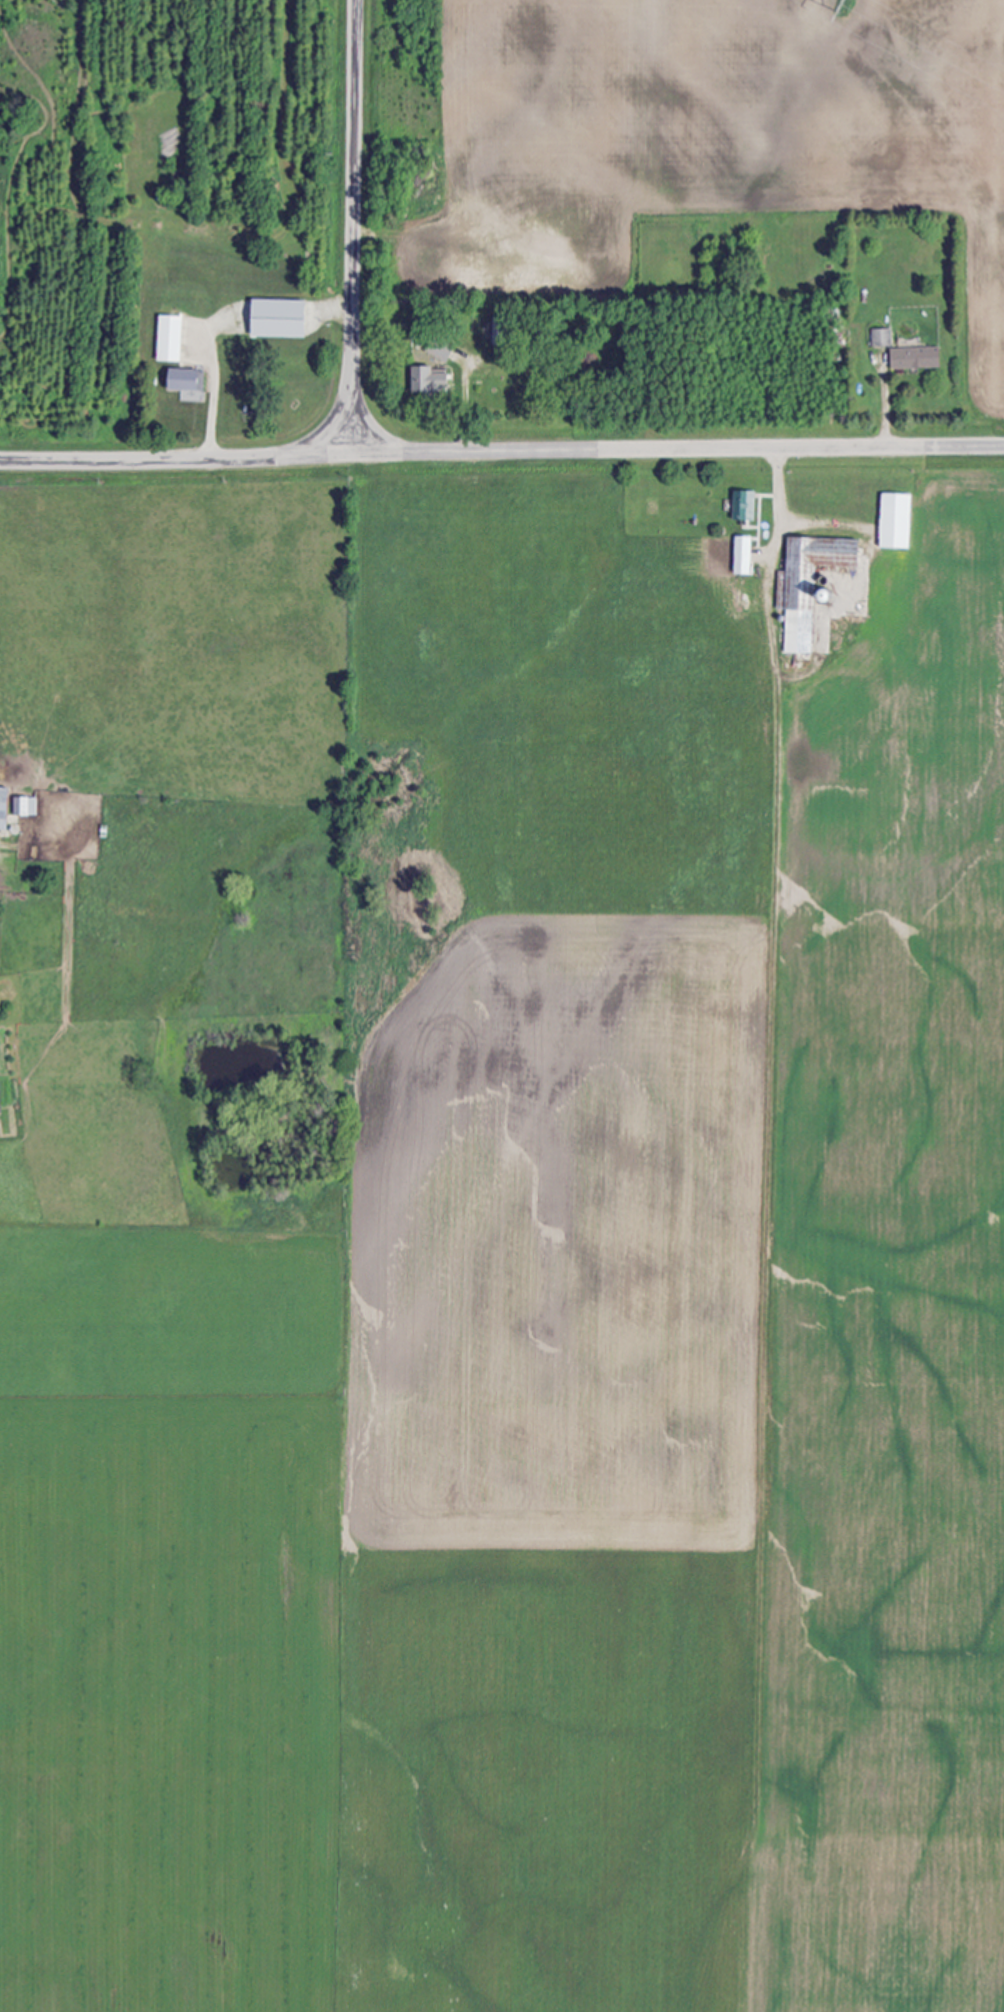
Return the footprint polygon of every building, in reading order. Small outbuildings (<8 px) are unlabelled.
[(301,338),(302,301),(248,300),(247,337),(301,338)] [(154,361),(180,362),(181,316),(156,316),(154,361)] [(890,346),(890,329),(870,329),(871,347),(890,346)] [(444,362),(453,346),(431,334),(423,351),(444,362)] [(888,348),(889,369),(938,368),(938,347),(888,348)] [(409,367),(409,393),(429,393),(428,387),(444,387),(443,370),(431,371),(431,366),(409,367)] [(164,390),(202,392),(203,371),(165,369),(164,390)] [(731,521),(753,521),(754,491),(731,491),(731,521)] [(877,548),(908,549),(910,494),(879,493),(877,548)] [(750,537),(733,537),(732,575),(749,575),(750,537)] [(856,541),(785,538),(783,599),(776,599),(775,609),(784,610),(782,653),(810,654),(813,604),(821,605),(821,592),(813,591),(814,566),(855,568),(856,541)] [(36,815),(35,797),(12,797),(12,816),(36,815)]
